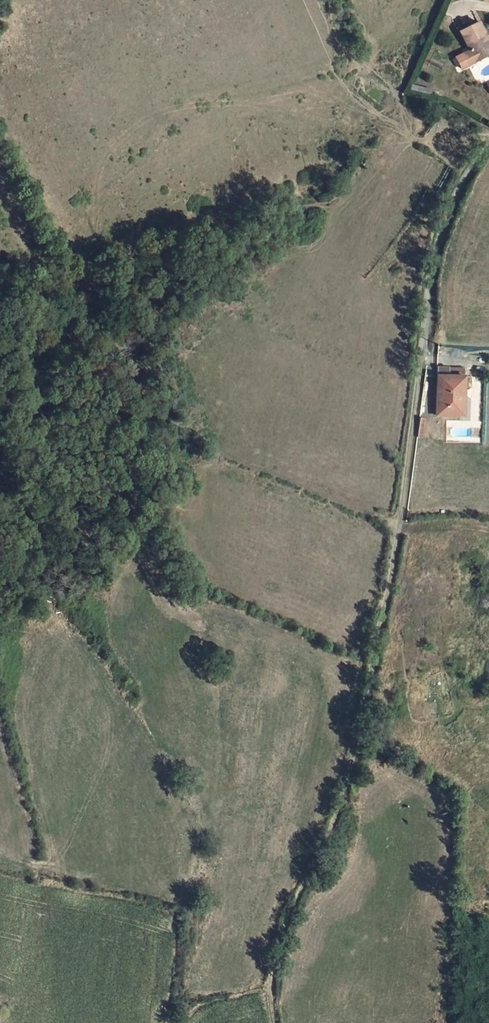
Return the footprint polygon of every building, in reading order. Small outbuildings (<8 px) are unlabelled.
[(462,69),(475,60),(488,52),(488,51),(481,37),(484,35),(475,20),(457,31),(468,49),(455,57),(462,69)] [(484,35),(481,37),(488,51),(488,43),(484,35)] [(438,367),(436,413),(464,414),(465,367),(438,367)] [(426,418),(422,417),(418,437),(423,437),(426,418)]
